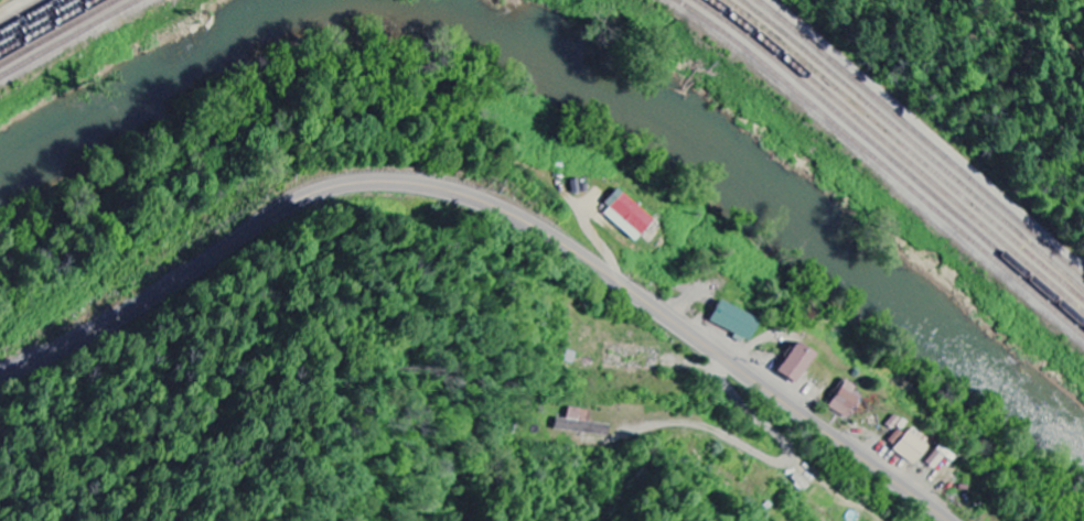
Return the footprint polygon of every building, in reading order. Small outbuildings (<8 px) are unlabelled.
[(629,226),(641,237),(653,223),(618,191),(602,209),(625,231),(629,226)] [(761,319),(720,301),(711,322),(736,333),(734,337),(750,344),(761,319)] [(795,384),(815,353),(797,342),(778,372),(795,384)] [(858,397),(852,395),(856,385),(843,380),(831,411),(850,418),(858,397)] [(556,430),(609,436),(610,426),(578,422),(580,410),(568,408),(566,419),(557,418),(556,430)] [(909,432),(905,436),(898,431),(888,444),(915,465),(928,447),(909,432)] [(936,471),(951,456),(941,446),(926,462),(936,471)]
